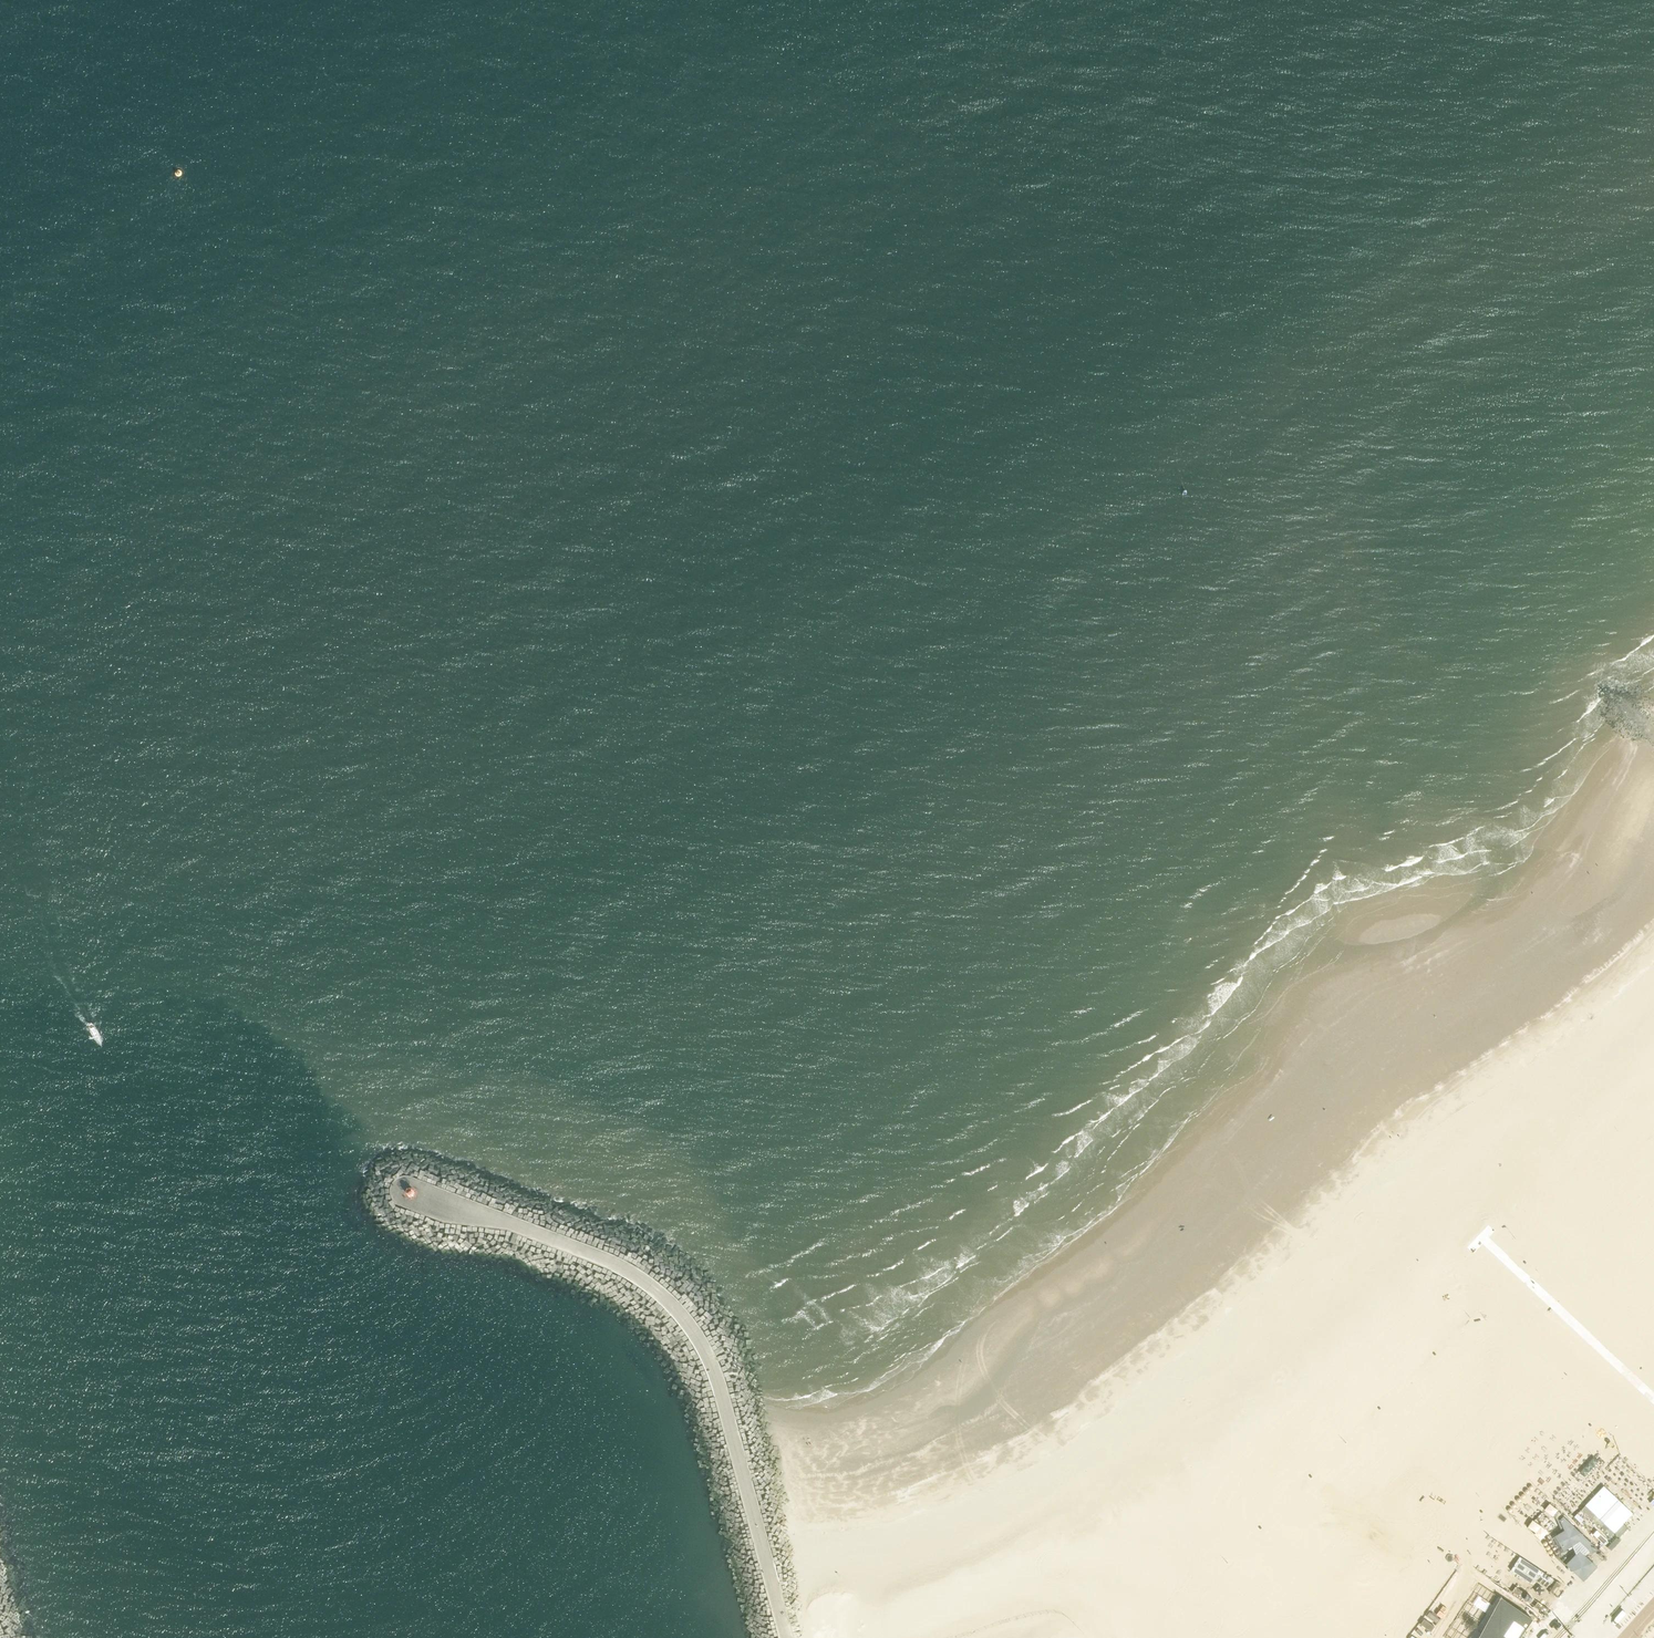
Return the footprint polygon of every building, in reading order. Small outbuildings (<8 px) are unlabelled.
[(414,1187),(407,1188),(404,1194),(408,1199),(415,1198),(417,1193),(414,1187)] [(1604,1486),(1581,1511),(1610,1538),(1614,1534),(1618,1537),(1628,1527),(1624,1523),(1633,1513),(1604,1486)] [(1575,1551),(1565,1562),(1584,1578),(1595,1565),(1582,1553),(1587,1547),(1591,1552),(1598,1548),(1560,1514),(1559,1516),(1564,1527),(1555,1532),(1562,1549),(1571,1543),(1575,1551)] [(1518,1555),(1510,1567),(1533,1583),(1538,1575),(1550,1582),(1552,1578),(1518,1555)] [(1468,1637),(1521,1637),(1537,1615),(1501,1591),(1468,1637)]
